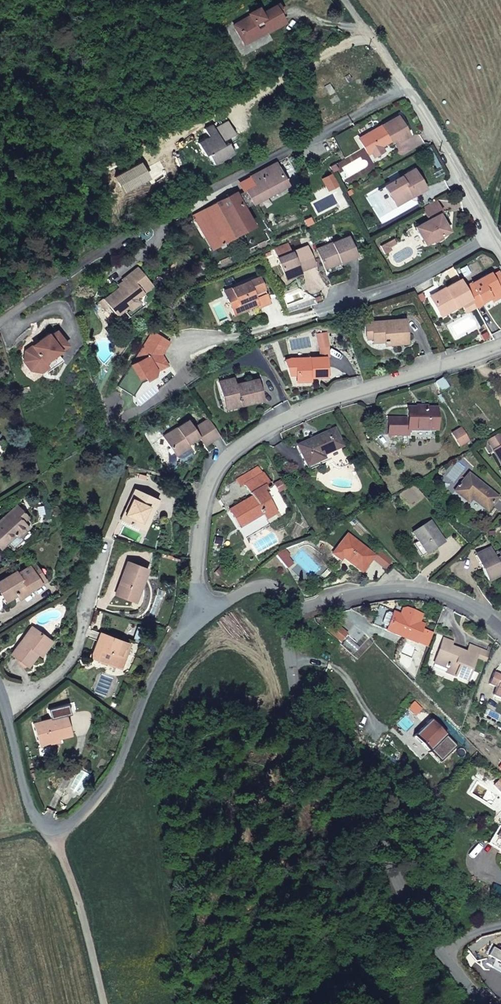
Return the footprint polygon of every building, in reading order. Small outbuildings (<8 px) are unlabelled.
[(280,5),(275,8),(280,19),(286,16),(280,5)] [(280,19),(275,8),(263,13),(260,7),(250,12),(251,15),(238,22),(242,30),(238,32),(244,44),(261,35),(260,33),(267,30),(269,35),(285,28),(280,19)] [(234,24),(238,32),(242,30),(238,22),(234,24)] [(375,152),(376,154),(385,149),(384,147),(387,145),(388,139),(391,137),(394,141),(399,142),(411,135),(401,117),(363,138),(371,154),(375,152)] [(197,148),(203,159),(206,157),(213,167),(232,155),(226,144),(224,146),(222,143),(233,137),(225,123),(213,131),(211,127),(202,132),(208,141),(197,148)] [(385,149),(376,154),(377,157),(387,152),(385,149)] [(246,190),(253,203),(287,185),(285,180),(290,177),(287,171),(281,174),(276,163),(250,176),(255,185),(246,190)] [(417,170),(387,187),(397,204),(413,195),(414,198),(428,190),(417,170)] [(246,190),(237,195),(243,208),(253,203),(246,190)] [(235,193),(216,203),(235,237),(238,243),(254,235),(250,227),(253,226),(243,208),(237,195),(235,193)] [(443,214),(437,201),(424,208),(430,221),(416,228),(426,245),(434,240),(441,237),(450,232),(440,216),(443,214)] [(235,237),(216,203),(191,216),(210,250),(235,237)] [(352,237),(318,250),(325,269),(359,255),(352,237)] [(390,247),(387,243),(381,247),(385,255),(392,251),(390,247)] [(277,259),(283,274),(299,269),(299,271),(315,265),(309,247),(277,259)] [(124,284),(112,293),(100,302),(105,309),(109,307),(116,316),(118,315),(127,308),(128,310),(138,302),(135,298),(136,297),(142,292),(151,285),(137,268),(121,280),(124,284)] [(299,269),(283,274),(285,279),(301,274),(299,271),(299,269)] [(466,289),(472,301),(476,309),(490,299),(500,294),(500,292),(500,291),(500,277),(499,274),(466,289)] [(260,277),(233,289),(236,296),(228,300),(234,312),(257,303),(259,308),(271,303),(260,277)] [(466,289),(461,281),(430,298),(439,314),(455,306),(456,309),(463,306),(472,301),(466,289)] [(236,296),(233,289),(225,292),(228,300),(236,296)] [(116,316),(120,322),(121,322),(143,306),(143,299),(145,296),(142,292),(136,297),(135,298),(138,302),(128,310),(127,308),(118,315),(116,316)] [(500,294),(490,299),(493,304),(500,300),(500,294)] [(476,309),(472,301),(463,306),(466,314),(476,309)] [(440,317),(456,309),(455,306),(439,314),(440,317)] [(371,323),(372,338),(372,342),(384,341),(394,341),(394,344),(406,343),(404,320),(371,323)] [(55,329),(48,334),(45,331),(23,350),(22,360),(35,379),(61,360),(56,354),(67,345),(55,329)] [(444,349),(445,355),(454,353),(452,347),(444,349)] [(295,374),(295,378),(310,377),(326,377),(325,358),(294,359),(284,362),(288,375),(295,374)] [(435,383),(441,392),(449,388),(443,379),(435,383)] [(258,380),(236,385),(233,386),(231,380),(219,383),(223,400),(228,399),(230,408),(263,400),(258,380)] [(437,409),(408,409),(408,419),(389,419),(389,435),(408,436),(408,430),(437,431),(437,409)] [(219,437),(208,420),(193,429),(188,421),(163,437),(173,453),(187,444),(198,437),(203,446),(219,437)] [(469,440),(461,427),(450,434),(457,447),(469,440)] [(349,466),(335,429),(297,447),(309,470),(332,460),(338,468),(342,468),(349,466)] [(500,433),(488,440),(494,451),(493,452),(500,465),(500,436),(500,433)] [(189,448),(187,444),(173,453),(175,456),(189,448)] [(246,485),(255,480),(250,471),(236,479),(241,487),(246,485)] [(255,480),(246,485),(253,498),(230,512),(239,528),(263,515),(266,520),(277,514),(264,492),(272,487),(264,475),(255,480)] [(468,475),(454,492),(468,504),(471,499),(487,511),(497,497),(468,475)] [(122,520),(140,527),(146,513),(152,515),(158,499),(134,489),(122,520)] [(11,510),(21,521),(26,517),(16,506),(11,510)] [(21,521),(11,510),(0,521),(0,548),(15,534),(17,537),(27,527),(21,521)] [(146,513),(140,527),(146,530),(152,515),(146,513)] [(412,534),(418,542),(426,555),(444,543),(430,522),(412,534)] [(347,535),(332,555),(340,562),(343,558),(362,573),(375,557),(347,535)] [(426,555),(418,542),(413,545),(422,558),(426,555)] [(294,556),(291,549),(282,554),(289,568),(295,565),(292,557),(294,556)] [(488,581),(500,575),(500,558),(496,561),(491,549),(476,556),(488,581)] [(391,562),(379,553),(375,559),(386,568),(391,562)] [(36,561),(29,566),(39,583),(46,578),(36,561)] [(114,595),(130,602),(137,585),(140,587),(147,570),(129,563),(114,595)] [(29,566),(17,573),(15,571),(0,581),(0,592),(4,598),(14,592),(16,596),(18,599),(29,592),(27,590),(39,583),(29,566)] [(137,585),(130,602),(133,603),(140,587),(137,585)] [(5,603),(16,596),(14,592),(4,598),(2,599),(2,602),(5,603)] [(418,638),(423,627),(423,625),(419,624),(422,616),(407,610),(403,610),(401,616),(394,614),(377,615),(373,625),(405,638),(398,654),(398,664),(414,681),(429,643),(418,638)] [(27,666),(37,652),(48,637),(32,625),(11,654),(27,666)] [(418,638),(429,643),(434,631),(423,627),(418,638)] [(127,643),(99,633),(90,659),(116,667),(120,656),(123,657),(127,643)] [(48,637),(37,652),(40,655),(51,640),(48,637)] [(476,657),(487,662),(490,653),(471,646),(468,653),(451,647),(453,643),(444,639),(433,668),(467,681),(476,657)] [(493,673),(489,684),(497,687),(493,696),(500,699),(500,676),(493,673)] [(65,693),(72,688),(68,684),(62,689),(65,693)] [(71,735),(66,715),(33,724),(38,744),(58,738),(71,735)] [(457,746),(431,719),(413,736),(429,752),(430,751),(440,763),(457,746)] [(413,736),(413,737),(428,753),(429,752),(413,736)] [(58,738),(38,744),(39,747),(59,742),(58,738)] [(499,826),(489,844),(500,851),(500,827),(499,826)] [(494,948),(489,956),(497,960),(493,967),(500,972),(500,952),(494,948)]
